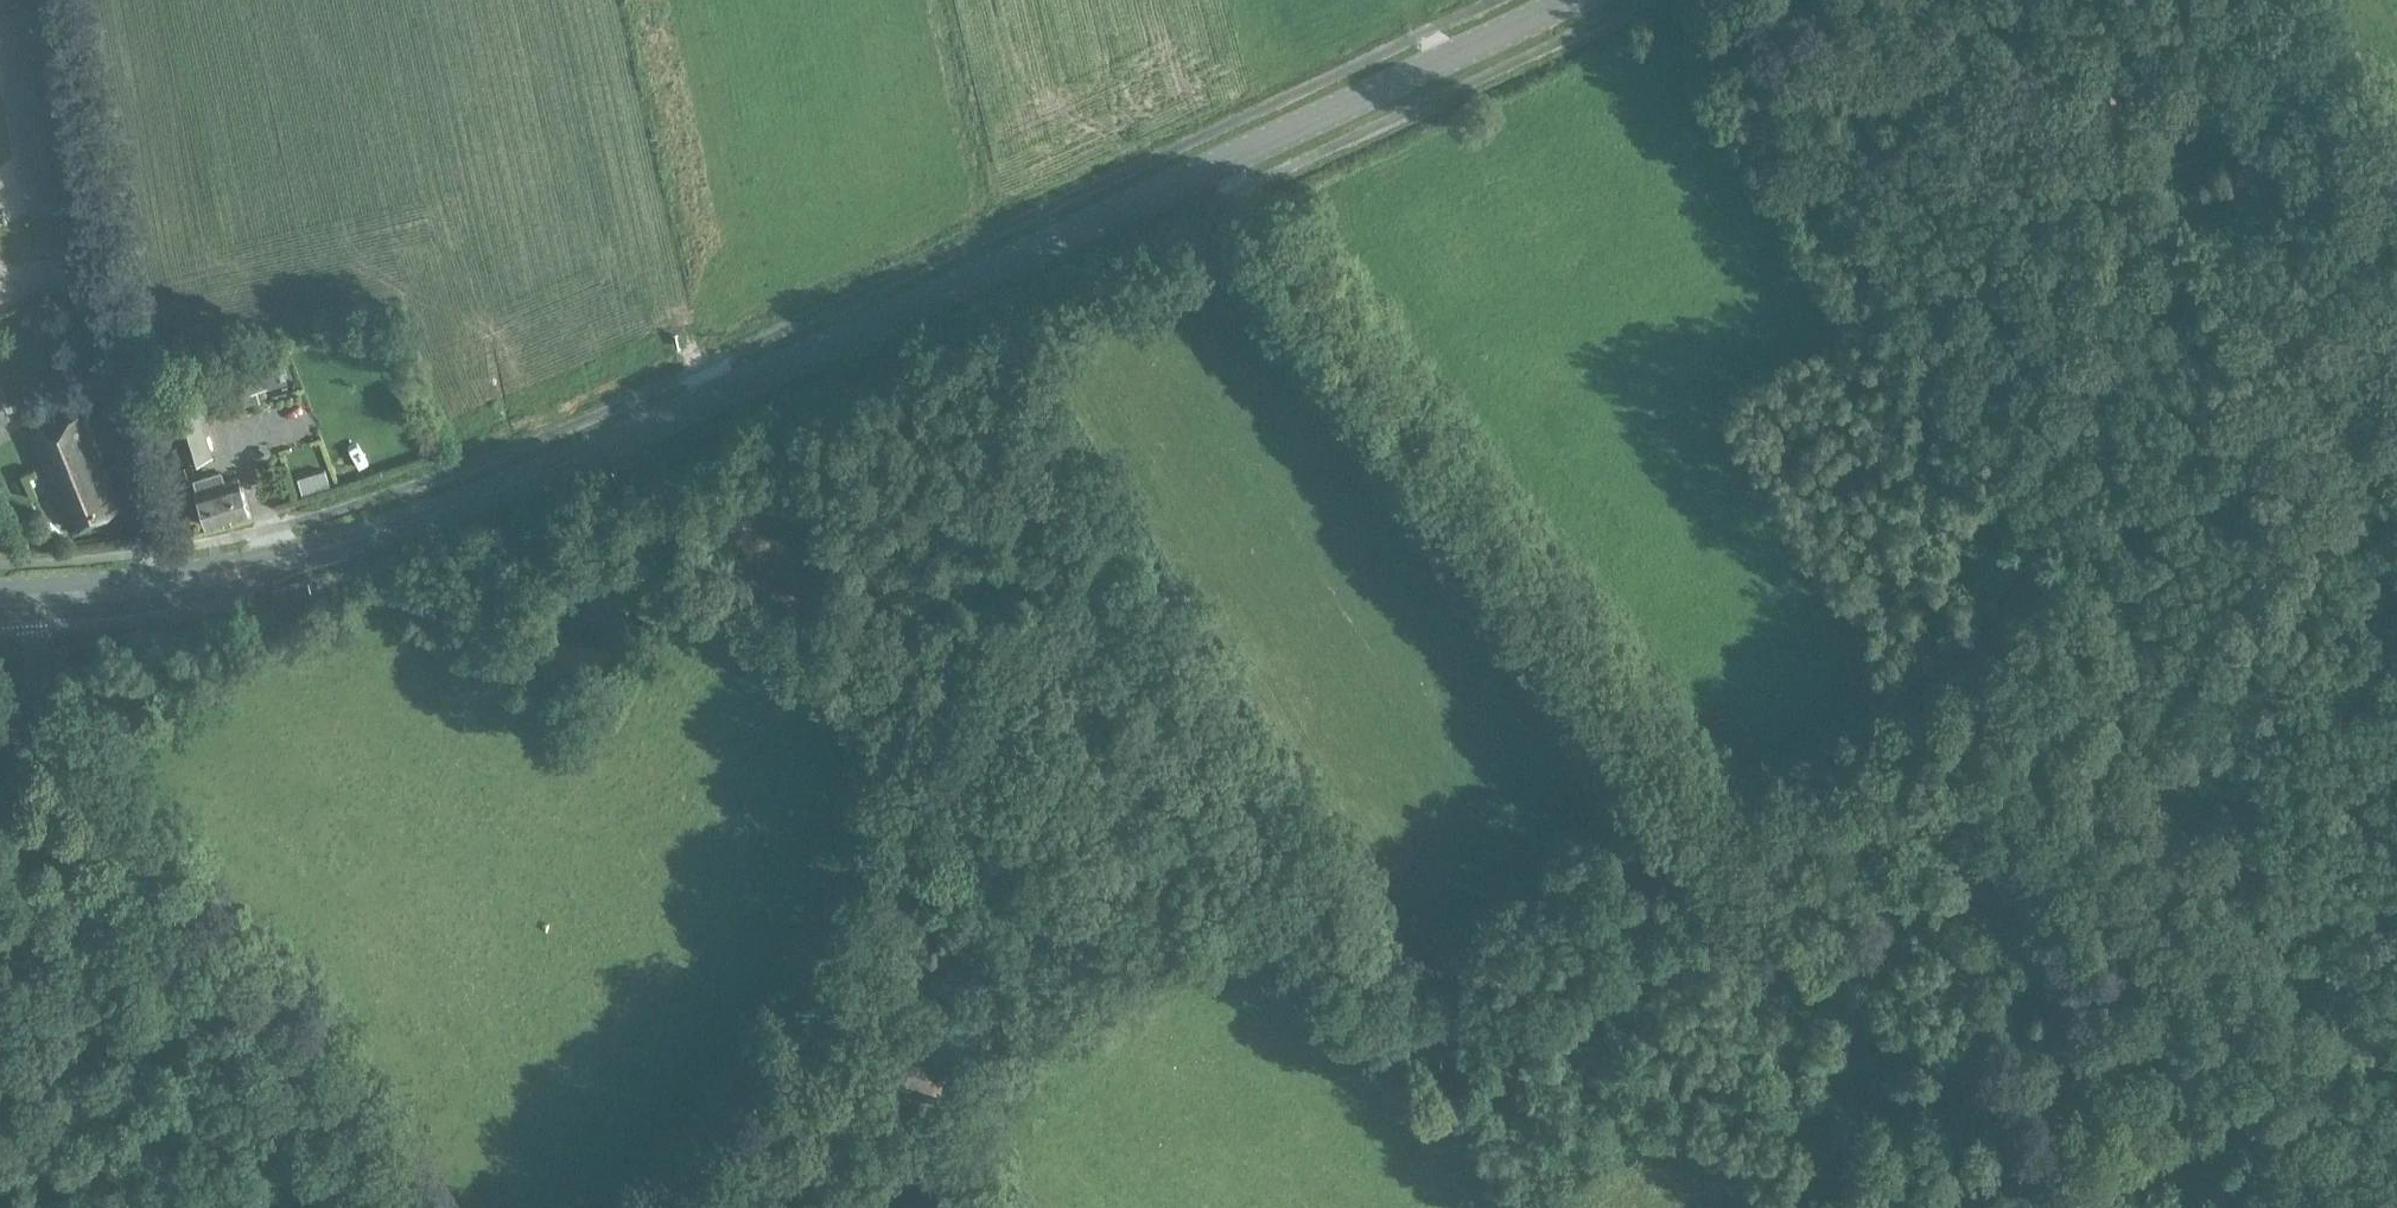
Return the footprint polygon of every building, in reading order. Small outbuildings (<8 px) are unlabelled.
[(34,45),(50,44),(48,25),(32,27),(34,45)] [(8,189),(2,178),(0,179),(0,194),(8,189)] [(238,361),(234,362),(243,393),(244,393),(259,389),(261,389),(260,385),(252,357),(238,361)] [(167,397),(184,460),(212,453),(195,390),(167,397)] [(0,397),(0,441),(12,435),(4,420),(10,416),(0,397)] [(122,486),(111,490),(81,415),(33,434),(70,526),(129,502),(122,486)] [(265,454),(281,450),(274,425),(258,429),(265,454)] [(330,484),(325,468),(305,474),(309,490),(330,484)] [(200,488),(198,488),(208,523),(248,512),(239,477),(215,483),(212,472),(197,476),(200,488)] [(24,479),(32,495),(44,490),(36,474),(24,479)]
